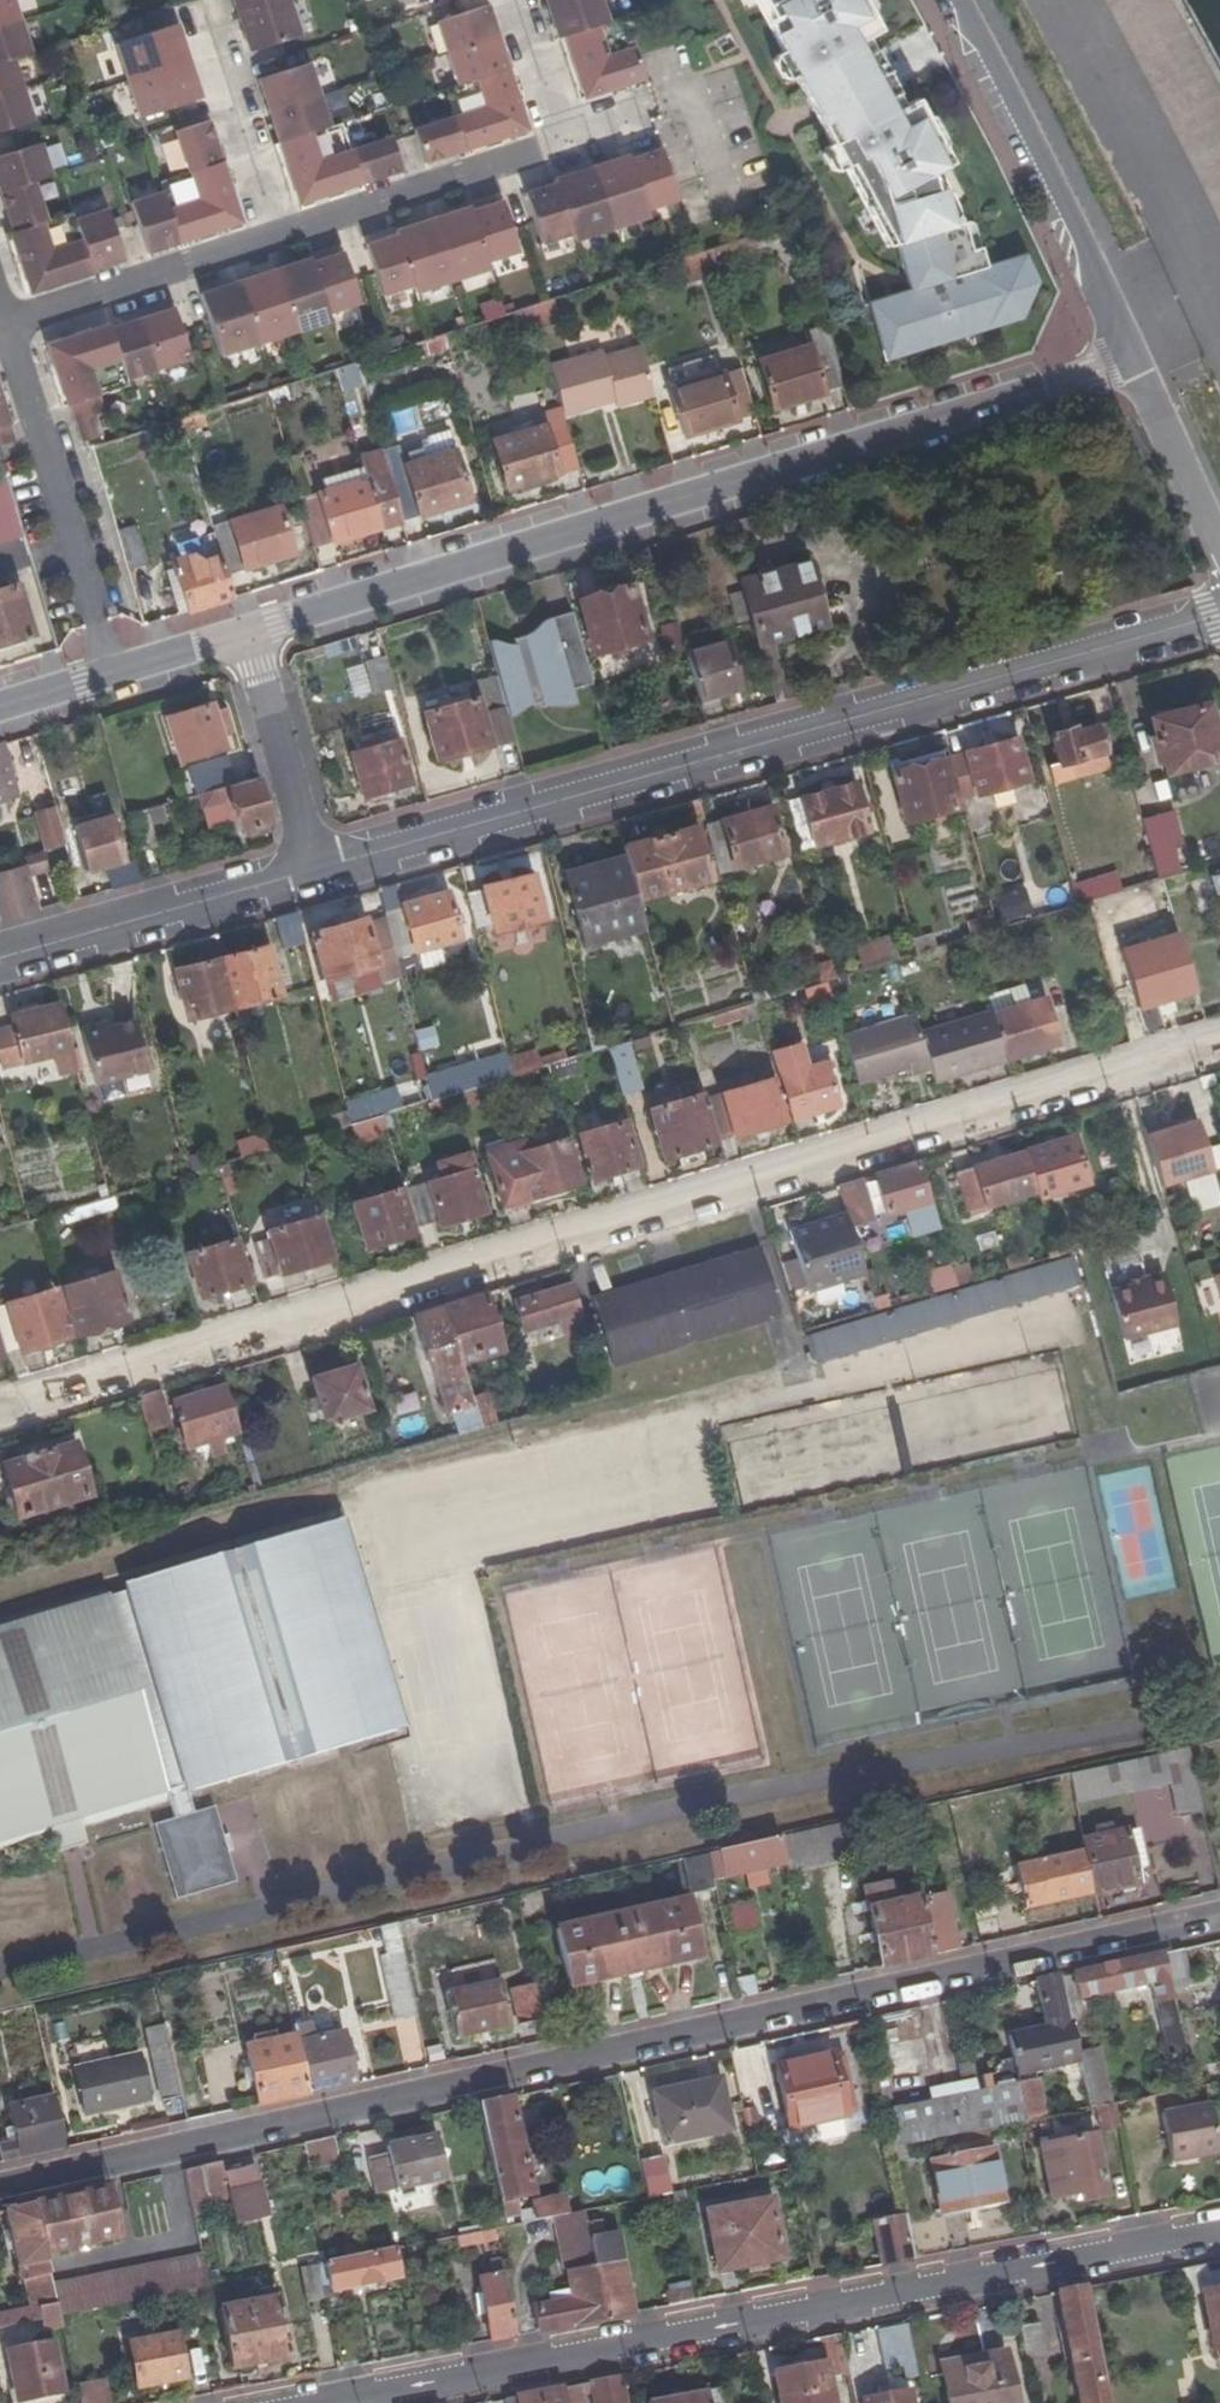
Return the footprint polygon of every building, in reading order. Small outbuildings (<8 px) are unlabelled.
[(14,18),(8,0),(0,0),(0,22),(14,18)] [(281,0),(226,0),(226,1),(232,17),(282,1),(281,0)] [(812,91),(822,86),(833,107),(823,113),(891,237),(901,233),(916,279),(876,292),(894,350),(1027,309),(1043,273),(1031,244),(993,256),(987,238),(976,241),(963,195),(944,161),(956,155),(947,139),(941,142),(927,115),(933,112),(922,92),(898,104),(889,88),(881,91),(864,59),(870,55),(861,36),(884,24),(873,4),(868,6),(865,0),(763,0),(812,91)] [(270,40),(292,33),(282,1),(232,17),(235,27),(242,49),(270,40)] [(439,54),(446,52),(489,38),(482,16),(479,6),(450,16),(428,23),(439,54)] [(14,18),(0,22),(0,59),(9,56),(24,51),(14,18)] [(170,23),(142,32),(110,43),(122,79),(182,60),(176,41),(170,23)] [(626,49),(599,57),(588,26),(553,37),(574,99),(575,98),(635,78),(626,49)] [(489,38),(446,52),(439,54),(450,85),(467,80),(499,69),(493,49),(489,38)] [(881,91),(889,88),(870,55),(864,59),(881,91)] [(18,86),(9,56),(0,59),(0,92),(18,86)] [(134,116),(166,105),(194,96),(186,71),(182,60),(122,79),(134,116)] [(303,62),(279,70),(253,79),(257,94),(263,111),(314,94),(303,62)] [(507,91),(499,69),(467,80),(477,109),(448,119),(457,148),(488,139),(519,129),(507,91)] [(28,118),(18,86),(0,92),(0,127),(5,125),(28,118)] [(812,91),(823,113),(833,107),(822,86),(812,91)] [(267,123),(273,142),(304,132),(324,126),(314,94),(263,111),(267,123)] [(182,171),(184,170),(216,160),(207,134),(202,119),(173,128),(168,130),(182,171)] [(433,157),(457,148),(448,119),(407,133),(417,163),(433,157)] [(314,163),(304,132),(273,142),(281,166),(293,202),(326,192),(354,183),(344,153),(314,163)] [(385,139),(344,153),(354,183),(370,177),(394,169),(385,139)] [(27,181),(46,175),(35,143),(13,150),(0,154),(0,190),(27,181)] [(638,209),(670,198),(654,151),(650,151),(638,156),(622,161),(638,209)] [(640,216),(638,209),(622,161),(620,156),(598,163),(584,167),(604,229),(640,216)] [(184,170),(193,197),(163,207),(174,241),(211,229),(236,221),(224,186),(216,160),(184,170)] [(567,240),(604,229),(584,167),(565,174),(547,180),(548,184),(565,233),(567,240)] [(39,221),(27,181),(0,190),(0,207),(7,231),(39,221)] [(526,221),(533,243),(565,233),(548,184),(531,190),(517,194),(526,221)] [(156,247),(174,241),(163,207),(158,191),(125,201),(132,223),(142,251),(156,247)] [(510,250),(503,228),(494,201),(478,206),(464,211),(480,260),(510,250)] [(441,213),(426,218),(447,279),(483,268),(480,260),(464,211),(462,206),(441,213)] [(70,219),(76,235),(86,268),(105,262),(119,258),(110,230),(103,209),(70,219)] [(410,290),(447,279),(426,218),(406,224),(389,230),(390,234),(407,283),(410,290)] [(76,235),(47,244),(39,221),(7,231),(15,255),(26,290),(53,281),(87,270),(86,268),(76,235)] [(359,244),(367,271),(375,293),(407,283),(390,234),(373,240),(359,244)] [(351,302),(345,279),(336,251),(323,255),(305,261),(322,311),(351,302)] [(288,330),(324,318),(322,311),(305,261),(304,257),(285,263),(267,269),(288,330)] [(231,281),(251,342),(288,330),(267,269),(249,275),(231,281)] [(196,292),(206,325),(216,354),(251,342),(231,281),(215,286),(196,292)] [(498,296),(476,302),(480,318),(502,313),(498,296)] [(177,334),(169,306),(154,311),(136,317),(153,366),(184,356),(177,334)] [(120,321),(106,326),(115,355),(122,377),(153,366),(136,317),(120,321)] [(72,333),(43,342),(62,403),(67,401),(95,393),(86,364),(115,355),(106,326),(104,323),(72,333)] [(781,401),(846,381),(828,323),(809,329),(812,342),(767,356),(781,401)] [(426,338),(420,340),(424,350),(445,344),(441,333),(426,338)] [(601,345),(548,361),(563,408),(614,394),(616,401),(654,390),(639,340),(604,351),(601,345)] [(687,431),(758,409),(749,381),(727,387),(720,368),(672,382),(687,431)] [(284,384),(266,389),(270,404),(288,398),(284,384)] [(71,418),(100,409),(95,393),(67,401),(71,418)] [(78,440),(107,431),(100,409),(71,418),(78,440)] [(198,411),(177,418),(180,431),(201,425),(198,411)] [(171,420),(141,430),(147,449),(182,438),(180,431),(177,418),(171,420)] [(0,423),(0,442),(11,438),(5,422),(0,423)] [(546,423),(494,439),(510,486),(561,469),(546,423)] [(387,469),(402,519),(470,498),(454,448),(387,469)] [(374,463),(378,476),(367,478),(381,526),(402,519),(387,469),(385,460),(374,463)] [(314,547),(381,526),(367,478),(363,467),(321,479),(324,491),(299,499),(314,547)] [(116,471),(96,477),(108,512),(126,506),(116,471)] [(277,506),(209,526),(216,548),(224,573),(291,553),(277,506)] [(25,555),(14,521),(0,525),(0,530),(8,558),(25,555)] [(231,598),(224,573),(216,548),(196,555),(192,542),(179,545),(182,559),(169,562),(184,612),(188,610),(231,598)] [(763,642),(778,638),(827,624),(809,561),(741,580),(743,590),(731,593),(739,621),(756,617),(758,624),(763,642)] [(30,632),(15,581),(0,586),(0,640),(30,632)] [(584,599),(599,652),(652,639),(637,584),(584,599)] [(1115,606),(1111,592),(1094,597),(1098,611),(1115,606)] [(203,623),(232,617),(229,601),(200,608),(203,623)] [(577,701),(572,685),(595,679),(577,615),(554,621),(554,617),(549,618),(544,621),(541,625),(537,630),(532,634),(526,636),(527,642),(518,645),(512,645),(498,640),(490,640),(508,705),(511,715),(518,712),(529,702),(534,700),(532,692),(541,690),(544,702),(577,701)] [(728,638),(690,648),(702,695),(741,685),(728,638)] [(399,685),(391,655),(372,660),(380,690),(399,685)] [(432,708),(445,755),(517,737),(511,715),(508,705),(481,712),(477,696),(432,708)] [(212,702),(168,715),(180,759),(225,746),(222,735),(215,712),(212,702)] [(1155,718),(1161,736),(1153,738),(1159,760),(1167,758),(1170,769),(1219,755),(1219,753),(1205,704),(1155,718)] [(225,709),(215,712),(222,735),(232,732),(225,709)] [(1126,757),(1116,720),(1077,731),(1075,728),(1053,734),(1063,768),(1070,766),(1074,781),(1110,771),(1108,762),(1126,757)] [(400,737),(352,749),(364,792),(411,780),(400,737)] [(1017,737),(967,751),(979,792),(1028,778),(1017,737)] [(15,793),(0,743),(0,798),(15,793)] [(946,751),(889,766),(904,821),(960,806),(946,751)] [(966,807),(982,803),(979,792),(967,751),(952,755),(966,807)] [(271,822),(258,776),(200,793),(204,807),(233,798),(242,830),(248,828),(250,836),(267,831),(265,824),(271,822)] [(871,830),(857,780),(786,801),(800,850),(871,830)] [(687,801),(691,817),(701,814),(696,798),(687,801)] [(29,811),(42,850),(61,844),(48,805),(29,811)] [(784,854),(770,806),(704,825),(718,873),(784,854)] [(142,850),(158,845),(147,809),(131,813),(142,850)] [(113,815),(75,826),(87,868),(125,858),(113,815)] [(1172,846),(1164,817),(1144,822),(1161,880),(1175,876),(1167,847),(1172,846)] [(627,856),(638,898),(710,878),(695,827),(624,847),(627,856)] [(568,873),(587,942),(646,925),(638,898),(627,856),(568,873)] [(0,918),(40,907),(28,861),(0,869),(0,916),(0,918)] [(484,885),(485,889),(468,893),(477,927),(494,922),(496,930),(547,916),(534,871),(484,885)] [(1119,872),(1077,884),(1083,903),(1087,902),(1096,900),(1124,891),(1119,872)] [(397,955),(397,957),(462,938),(448,891),(404,903),(402,907),(385,912),(387,918),(397,955)] [(1087,902),(1094,927),(1104,924),(1096,900),(1087,902)] [(275,915),(283,944),(305,938),(297,909),(275,915)] [(974,936),(1000,928),(996,914),(969,921),(974,936)] [(397,955),(387,918),(367,924),(366,918),(313,933),(326,980),(378,966),(377,960),(397,955)] [(511,949),(508,929),(490,932),(492,951),(511,949)] [(882,934),(853,945),(861,968),(891,957),(882,934)] [(1196,990),(1178,934),(1120,952),(1138,1008),(1196,990)] [(284,992),(270,944),(224,957),(238,1005),(284,992)] [(224,957),(180,970),(194,1018),(238,1005),(224,957)] [(826,981),(837,978),(832,962),(816,966),(821,983),(826,981)] [(769,999),(764,985),(750,990),(754,1003),(769,999)] [(1058,1042),(1043,998),(991,1013),(1004,1058),(1058,1042)] [(61,1000),(13,1013),(17,1025),(0,1030),(0,1042),(6,1065),(54,1052),(59,1072),(80,1066),(61,1000)] [(694,1033),(758,1014),(754,1003),(690,1022),(694,1033)] [(931,1070),(935,1083),(1005,1061),(1004,1058),(991,1013),(989,1009),(919,1031),(931,1070)] [(911,1068),(913,1075),(931,1070),(919,1031),(913,1013),(842,1034),(857,1084),(911,1068)] [(83,1025),(99,1082),(152,1067),(138,1016),(109,1024),(104,1026),(102,1020),(83,1025)] [(608,1047),(623,1096),(645,1089),(628,1041),(608,1047)] [(803,1044),(776,1052),(795,1118),(845,1104),(833,1061),(810,1067),(803,1044)] [(545,1058),(543,1051),(515,1059),(519,1074),(548,1066),(573,1058),(571,1050),(545,1058)] [(784,1122),(771,1079),(705,1098),(718,1141),(784,1122)] [(428,1102),(437,1099),(433,1084),(389,1097),(394,1112),(428,1102)] [(453,1094),(458,1110),(488,1100),(484,1085),(453,1094)] [(350,1120),(381,1110),(375,1092),(344,1102),(350,1120)] [(433,1117),(458,1110),(453,1094),(437,1099),(428,1102),(433,1117)] [(700,1098),(648,1113),(662,1158),(714,1142),(700,1098)] [(357,1123),(345,1127),(349,1139),(378,1130),(374,1118),(357,1123)] [(627,1120),(580,1134),(594,1179),(640,1165),(627,1120)] [(1137,1130),(1155,1188),(1207,1171),(1191,1120),(1158,1130),(1156,1124),(1137,1130)] [(1040,1190),(1042,1196),(1089,1182),(1073,1131),(1053,1137),(1051,1130),(1042,1133),(1044,1140),(1026,1145),(1040,1190)] [(234,1140),(240,1157),(267,1149),(261,1132),(234,1140)] [(490,1162),(504,1208),(581,1184),(567,1139),(528,1151),(525,1141),(504,1148),(507,1157),(490,1162)] [(1205,1148),(1211,1168),(1219,1165),(1219,1143),(1205,1148)] [(1040,1190),(1026,1145),(954,1166),(968,1210),(1040,1190)] [(906,1209),(915,1238),(941,1230),(920,1160),(887,1170),(877,1174),(889,1214),(906,1209)] [(486,1213),(473,1170),(405,1190),(418,1228),(442,1221),(444,1225),(486,1213)] [(860,1179),(838,1185),(847,1212),(851,1224),(872,1218),(860,1179)] [(400,1190),(351,1204),(364,1249),(413,1234),(400,1190)] [(84,1214),(114,1205),(112,1198),(82,1207),(84,1214)] [(847,1212),(826,1218),(829,1225),(790,1236),(807,1291),(866,1273),(851,1224),(847,1212)] [(319,1218),(269,1233),(271,1240),(255,1245),(265,1278),(331,1258),(319,1218)] [(790,1236),(829,1225),(826,1218),(789,1229),(790,1236)] [(1110,1228),(1113,1237),(1127,1233),(1125,1224),(1110,1228)] [(1056,1243),(1059,1253),(1079,1247),(1076,1236),(1056,1243)] [(234,1239),(188,1253),(201,1297),(248,1283),(234,1239)] [(654,1279),(589,1298),(609,1364),(778,1313),(759,1247),(682,1270),(684,1277),(656,1285),(654,1279)] [(1075,1256),(807,1336),(816,1365),(1083,1285),(1075,1256)] [(938,1290),(957,1284),(952,1267),(945,1269),(947,1276),(935,1279),(938,1290)] [(110,1272),(72,1283),(87,1332),(125,1321),(110,1272)] [(1211,1278),(1219,1306),(1219,1275),(1211,1278)] [(1160,1278),(1111,1291),(1123,1340),(1174,1326),(1160,1278)] [(582,1327),(567,1283),(512,1300),(521,1330),(556,1320),(560,1334),(582,1327)] [(55,1288),(5,1303),(20,1352),(69,1336),(55,1288)] [(474,1295),(440,1305),(457,1363),(499,1350),(481,1293),(474,1295)] [(887,1305),(884,1294),(874,1297),(877,1308),(887,1305)] [(469,1399),(457,1363),(440,1305),(411,1314),(432,1382),(438,1381),(455,1434),(477,1428),(469,1399)] [(591,1355),(589,1348),(582,1350),(584,1357),(591,1355)] [(354,1364),(313,1377),(326,1418),(367,1406),(354,1364)] [(237,1436),(223,1388),(171,1404),(185,1452),(203,1447),(208,1460),(222,1456),(218,1442),(237,1436)] [(157,1390),(138,1396),(149,1431),(168,1426),(157,1390)] [(495,1423),(486,1394),(469,1399),(477,1428),(495,1423)] [(77,1445),(3,1468),(18,1518),(92,1495),(77,1445)] [(246,1495),(255,1492),(253,1486),(244,1489),(246,1495)] [(0,1617),(0,1849),(53,1834),(57,1848),(87,1839),(83,1825),(171,1800),(177,1819),(158,1825),(180,1899),(237,1882),(215,1807),(196,1813),(190,1791),(399,1728),(336,1520),(131,1581),(133,1588),(110,1595),(107,1586),(3,1616),(0,1617)] [(1188,1747),(1068,1774),(1074,1800),(1148,1784),(1171,1779),(1175,1796),(1179,1816),(1202,1811),(1188,1747)] [(1175,1796),(1171,1779),(1148,1784),(1152,1801),(1175,1796)] [(841,1824),(776,1839),(782,1865),(783,1871),(849,1856),(841,1824)] [(1085,1850),(1095,1893),(1150,1881),(1139,1828),(1114,1832),(1112,1825),(1097,1828),(1099,1837),(1083,1840),(1085,1850)] [(776,1839),(709,1854),(715,1880),(782,1865),(776,1839)] [(1095,1893),(1085,1850),(1024,1864),(1033,1907),(1095,1893)] [(717,1889),(715,1880),(709,1854),(686,1859),(694,1894),(717,1889)] [(920,1898),(919,1896),(893,1902),(889,1881),(863,1886),(881,1966),(932,1955),(920,1898)] [(961,1949),(948,1892),(920,1898),(932,1955),(958,1949),(961,1949)] [(535,1893),(518,1896),(521,1908),(537,1904),(535,1893)] [(701,1958),(688,1900),(623,1915),(636,1972),(701,1958)] [(730,1936),(758,1932),(755,1902),(726,1905),(730,1936)] [(636,1972),(623,1915),(559,1929),(571,1986),(636,1972)] [(418,1919),(397,1923),(400,1938),(413,1935),(412,1928),(420,1926),(418,1919)] [(316,1941),(280,1949),(284,1967),(320,1959),(316,1941)] [(1164,1953),(1172,1989),(1192,1983),(1183,1949),(1164,1953)] [(417,2016),(403,1953),(384,1957),(397,2020),(417,2016)] [(1188,2055),(1172,1989),(1164,1953),(1113,1964),(1076,1973),(1082,2000),(1150,1984),(1167,2060),(1188,2055)] [(759,1993),(755,1974),(737,1978),(741,1997),(759,1993)] [(1081,2062),(1076,2044),(1061,1976),(1038,1981),(1049,2028),(1010,2037),(1018,2075),(1081,2062)] [(501,1978),(448,1991),(459,2037),(512,2025),(501,1978)] [(545,2015),(537,1980),(513,1985),(521,2020),(545,2015)] [(319,2041),(315,2023),(297,2027),(299,2034),(311,2093),(357,2083),(346,2035),(319,2041)] [(185,2096),(169,2024),(152,2028),(167,2099),(185,2096)] [(263,2104),(311,2093),(299,2034),(281,2038),(280,2031),(258,2035),(259,2043),(250,2045),(263,2104)] [(912,2033),(876,2040),(882,2070),(917,2063),(912,2033)] [(1115,2104),(1101,2038),(1076,2044),(1081,2062),(1092,2109),(1100,2107),(1115,2104)] [(843,2052),(777,2067),(791,2129),(857,2114),(843,2052)] [(144,2053),(80,2067),(90,2113),(154,2099),(144,2053)] [(723,2079),(656,2094),(667,2145),(735,2130),(723,2079)] [(1050,2117),(1042,2080),(1020,2084),(1029,2121),(1050,2117)] [(19,2142),(12,2143),(1,2145),(4,2161),(37,2154),(69,2147),(57,2092),(43,2096),(39,2082),(21,2086),(24,2100),(10,2103),(16,2127),(19,2142)] [(1023,2122),(1029,2121),(1020,2084),(887,2111),(895,2147),(915,2144),(945,2138),(993,2128),(1023,2122)] [(481,2105),(503,2199),(534,2193),(513,2098),(481,2105)] [(1106,2133),(1123,2129),(1118,2104),(1115,2104),(1100,2107),(1106,2133)] [(1212,2104),(1164,2114),(1173,2163),(1219,2154),(1219,2145),(1212,2104)] [(16,2127),(9,2128),(12,2143),(19,2142),(16,2127)] [(993,2128),(945,2138),(950,2159),(997,2150),(993,2128)] [(1102,2133),(1052,2143),(1062,2194),(1088,2189),(1090,2202),(1114,2198),(1102,2133)] [(440,2135),(390,2146),(392,2154),(372,2158),(380,2192),(449,2177),(440,2135)] [(311,2169),(343,2162),(338,2137),(306,2144),(311,2169)] [(918,2159),(915,2144),(895,2147),(898,2163),(918,2159)] [(1008,2204),(997,2150),(950,2159),(935,2162),(946,2217),(1008,2204)] [(680,2193),(671,2151),(641,2157),(651,2199),(677,2193),(680,2193)] [(224,2162),(189,2170),(199,2217),(235,2209),(231,2192),(224,2162)] [(267,2215),(260,2186),(231,2192),(235,2209),(238,2221),(267,2215)] [(36,2204),(48,2254),(123,2238),(111,2187),(36,2204)] [(677,2193),(678,2201),(686,2199),(685,2192),(680,2193),(677,2193)] [(537,2201),(539,2211),(507,2217),(509,2228),(544,2221),(572,2215),(568,2195),(537,2201)] [(776,2198),(710,2211),(722,2272),(788,2259),(776,2198)] [(644,2207),(653,2205),(651,2199),(643,2200),(644,2207)] [(2,2211),(19,2286),(37,2282),(54,2279),(48,2254),(36,2204),(2,2211)] [(609,2318),(589,2224),(587,2212),(572,2215),(544,2221),(545,2226),(555,2224),(556,2230),(574,2227),(577,2243),(574,2243),(579,2268),(571,2270),(576,2298),(538,2305),(543,2331),(558,2328),(609,2318)] [(917,2259),(909,2215),(878,2220),(885,2265),(917,2259)] [(604,2221),(589,2224),(609,2318),(635,2313),(619,2234),(607,2236),(604,2221)] [(448,2251),(500,2241),(498,2230),(446,2241),(448,2251)] [(332,2291),(403,2277),(397,2250),(365,2257),(327,2265),(332,2291)] [(171,2297),(215,2287),(208,2255),(55,2285),(59,2302),(62,2314),(63,2319),(171,2297)] [(519,2336),(504,2260),(493,2262),(496,2277),(481,2279),(493,2341),(519,2336)] [(308,2302),(325,2299),(318,2267),(302,2270),(308,2302)] [(54,2279),(37,2282),(42,2306),(59,2302),(55,2285),(54,2279)] [(699,2301),(696,2286),(658,2293),(661,2308),(699,2301)] [(1080,2402),(1113,2402),(1094,2286),(1061,2292),(1080,2402)] [(1205,2292),(1213,2345),(1219,2344),(1219,2289),(1205,2292)] [(245,2304),(223,2309),(235,2369),(292,2358),(280,2297),(258,2301),(257,2294),(244,2296),(245,2304)] [(42,2306),(44,2318),(62,2314),(59,2302),(42,2306)] [(14,2312),(15,2316),(17,2324),(44,2318),(42,2306),(14,2312)] [(63,2319),(62,2314),(44,2318),(46,2329),(64,2324),(63,2319)] [(17,2324),(15,2316),(0,2319),(0,2328),(17,2324)] [(189,2378),(176,2321),(170,2322),(172,2335),(132,2342),(141,2387),(189,2378)] [(1043,2356),(1039,2324),(1020,2327),(1025,2359),(1043,2356)] [(886,2370),(917,2365),(910,2325),(880,2331),(886,2370)] [(825,2379),(846,2376),(840,2335),(818,2339),(822,2365),(771,2372),(776,2402),(829,2402),(825,2379)] [(21,2400),(66,2391),(56,2342),(11,2351),(21,2400)] [(940,2364),(945,2402),(1012,2402),(1004,2354),(940,2364)] [(567,2388),(569,2402),(584,2402),(582,2393),(595,2391),(597,2402),(628,2402),(624,2377),(567,2388)] [(79,2388),(82,2402),(111,2402),(107,2382),(79,2388)] [(519,2397),(520,2402),(569,2402),(567,2388),(526,2395),(519,2397)] [(650,2402),(710,2402),(708,2392),(650,2402)] [(857,2402),(906,2402),(904,2395),(857,2402)]
